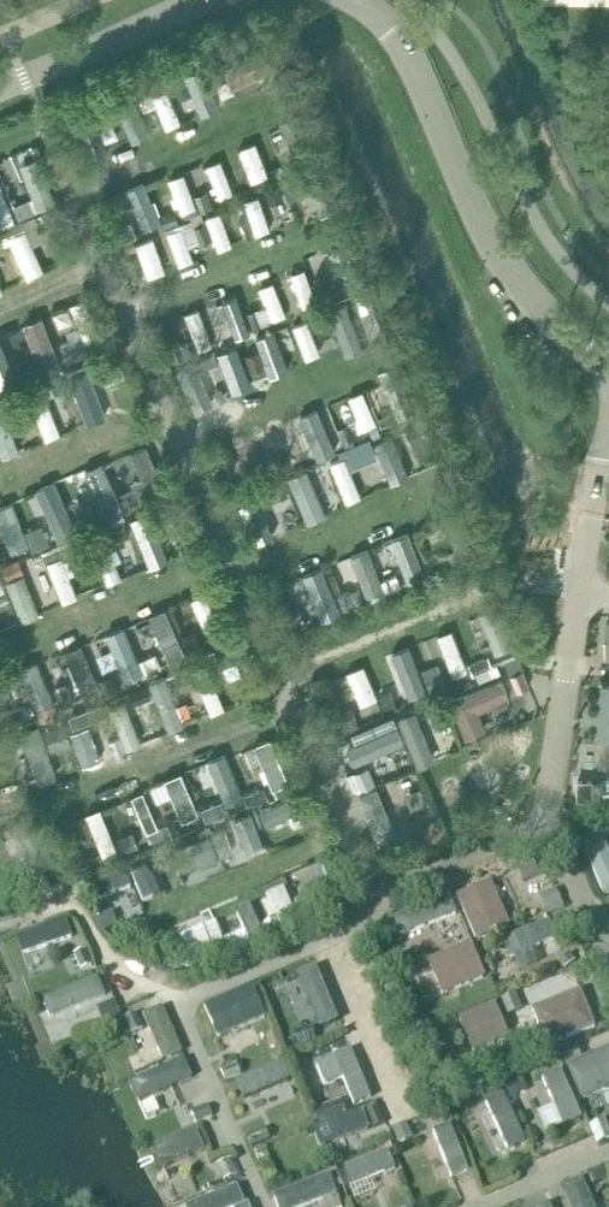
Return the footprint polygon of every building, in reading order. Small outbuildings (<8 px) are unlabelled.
[(224,54),(235,78),(277,60),(267,36),(224,54)] [(209,64),(189,69),(198,105),(219,100),(209,64)] [(168,119),(183,115),(172,78),(157,83),(168,119)] [(134,86),(119,91),(132,133),(147,128),(134,86)] [(94,148),(107,143),(94,109),(81,114),(94,148)] [(258,131),(241,139),(255,172),(273,164),(258,131)] [(16,145),(32,188),(14,195),(0,156),(0,217),(59,195),(37,137),(16,145)] [(221,192),(237,188),(227,149),(211,152),(221,192)] [(188,162),(172,168),(186,206),(215,195),(210,181),(196,186),(188,162)] [(151,222),(166,216),(149,171),(134,177),(151,222)] [(258,225),(299,213),(288,176),(247,188),(258,225)] [(224,201),(209,207),(222,241),(237,235),(224,201)] [(119,216),(126,231),(140,224),(133,209),(119,216)] [(182,256),(197,251),(193,236),(207,231),(200,210),(170,220),(182,256)] [(36,235),(46,231),(38,211),(28,216),(36,235)] [(28,218),(10,226),(29,268),(47,260),(28,218)] [(141,231),(149,267),(168,263),(160,227),(141,231)] [(341,236),(328,241),(342,274),(355,269),(341,236)] [(294,262),(304,296),(319,292),(309,258),(294,262)] [(262,276),(268,296),(259,299),(265,317),(290,309),(278,271),(262,276)] [(220,314),(227,331),(257,319),(242,284),(228,289),(235,307),(220,314)] [(75,294),(86,331),(102,327),(91,289),(75,294)] [(201,297),(187,303),(204,342),(218,336),(201,297)] [(333,303),(348,345),(366,339),(351,297),(333,303)] [(49,305),(29,310),(39,353),(59,349),(49,305)] [(312,310),(296,316),(309,351),(324,346),(312,310)] [(279,335),(266,338),(272,364),(285,361),(279,335)] [(246,338),(222,344),(230,372),(253,366),(246,338)] [(214,353),(185,364),(194,389),(224,378),(214,353)] [(89,413),(117,403),(103,364),(75,374),(89,413)] [(405,371),(378,377),(385,405),(412,399),(405,371)] [(367,380),(352,386),(365,423),(380,417),(367,380)] [(49,429),(64,423),(47,381),(32,387),(49,429)] [(6,448),(23,441),(2,390),(0,391),(0,434),(6,448)] [(307,435),(341,425),(333,399),(299,409),(307,435)] [(291,411),(276,418),(294,457),(309,450),(291,411)] [(398,421),(379,426),(391,476),(411,471),(398,421)] [(354,459),(382,447),(375,431),(331,449),(350,494),(366,487),(354,459)] [(96,486),(91,487),(95,505),(107,502),(110,517),(124,514),(112,453),(91,457),(96,486)] [(325,514),(305,469),(287,477),(307,522),(325,514)] [(15,490),(0,496),(0,507),(14,544),(79,520),(60,470),(40,478),(55,516),(29,526),(15,490)] [(261,530),(271,527),(262,497),(251,501),(261,530)] [(139,516),(151,556),(166,552),(154,511),(139,516)] [(393,556),(407,550),(415,567),(430,560),(413,522),(384,536),(393,556)] [(109,573),(128,565),(116,535),(98,543),(109,573)] [(369,592),(405,577),(399,562),(383,569),(370,539),(350,547),(369,592)] [(66,544),(48,553),(67,590),(85,580),(66,544)] [(320,588),(309,592),(316,611),(342,603),(327,557),(311,562),(320,588)] [(25,611),(43,603),(26,563),(8,571),(25,611)] [(9,582),(1,564),(0,564),(0,585),(9,582)] [(210,583),(196,588),(208,622),(222,617),(210,583)] [(5,617),(20,609),(10,589),(0,594),(0,607),(5,617)] [(166,647),(184,642),(173,597),(155,602),(166,647)] [(481,604),(498,643),(516,635),(500,597),(481,604)] [(111,620),(124,669),(143,665),(130,615),(111,620)] [(457,619),(441,623),(454,668),(470,664),(457,619)] [(69,640),(84,682),(100,677),(85,634),(69,640)] [(387,647),(399,677),(424,667),(412,636),(387,647)] [(211,704),(227,699),(212,653),(196,658),(211,704)] [(364,698),(382,690),(367,654),(349,662),(364,698)] [(428,679),(446,677),(444,656),(426,657),(428,679)] [(452,683),(466,726),(489,719),(483,698),(532,682),(525,660),(452,683)] [(169,666),(153,672),(171,720),(187,714),(169,666)] [(150,676),(110,692),(129,740),(147,733),(135,704),(157,695),(150,676)] [(419,756),(438,750),(419,699),(401,705),(419,756)] [(356,700),(341,706),(350,729),(336,735),(344,755),(405,731),(395,706),(363,718),(356,700)] [(87,758),(101,754),(87,704),(44,717),(50,740),(79,732),(87,758)] [(42,716),(26,721),(42,773),(58,768),(42,716)] [(281,787),(297,780),(272,727),(257,734),(281,787)] [(232,801),(272,790),(268,776),(243,783),(233,746),(218,750),(232,801)] [(384,773),(378,775),(371,757),(353,763),(378,830),(401,821),(384,773)] [(186,761),(153,775),(161,794),(175,788),(185,811),(203,803),(186,761)] [(149,822),(163,817),(149,780),(135,785),(149,822)] [(263,795),(270,821),(312,810),(306,785),(263,795)] [(107,847),(122,841),(104,798),(89,804),(107,847)] [(255,804),(236,812),(252,850),(271,843),(255,804)] [(40,806),(21,813),(38,863),(57,856),(40,806)] [(608,886),(608,828),(608,823),(586,830),(603,888),(608,886)] [(193,877),(228,865),(214,824),(179,836),(193,877)] [(144,855),(154,876),(176,866),(167,845),(144,855)] [(105,922),(146,906),(127,859),(86,875),(105,922)] [(268,887),(282,915),(300,907),(286,878),(268,887)] [(559,879),(545,884),(554,906),(568,900),(559,879)] [(254,895),(238,901),(247,922),(228,929),(237,950),(271,936),(254,895)] [(499,909),(438,908),(438,929),(500,929),(499,909)] [(553,910),(507,929),(515,948),(561,929),(553,910)] [(28,945),(76,929),(70,911),(22,926),(28,945)] [(196,958),(231,944),(218,913),(183,927),(196,958)] [(432,950),(447,986),(489,969),(474,933),(432,950)] [(161,956),(161,941),(122,941),(122,956),(161,956)] [(429,993),(445,987),(431,955),(416,962),(429,993)] [(306,979),(292,984),(304,1011),(316,1006),(322,1019),(342,1011),(319,956),(299,964),(306,979)] [(55,1030),(110,1012),(116,1028),(136,1022),(147,1054),(161,1049),(146,1002),(124,1010),(115,983),(109,985),(103,969),(42,989),(55,1030)] [(222,1028),(269,1007),(255,976),(208,996),(222,1028)] [(578,989),(533,1004),(543,1030),(589,1014),(578,989)] [(460,1009),(476,1045),(514,1028),(498,992),(460,1009)] [(356,1039),(318,1052),(326,1077),(348,1069),(360,1102),(317,1117),(324,1138),(383,1117),(356,1039)] [(140,1092),(195,1067),(186,1048),(131,1074),(140,1092)] [(251,1097),(300,1076),(289,1051),(240,1073),(251,1097)] [(509,1080),(486,1088),(504,1142),(527,1135),(509,1080)] [(599,1099),(599,1084),(561,1084),(561,1099),(599,1099)] [(426,1124),(440,1172),(470,1164),(456,1116),(426,1124)] [(353,1176),(399,1159),(392,1140),(346,1157),(353,1176)] [(586,1168),(565,1177),(577,1206),(602,1206),(586,1168)] [(189,1194),(195,1206),(255,1206),(242,1173),(189,1194)] [(309,1192),(292,1191),(293,1205),(309,1205),(309,1192)] [(523,1206),(552,1206),(549,1198),(523,1206)]
